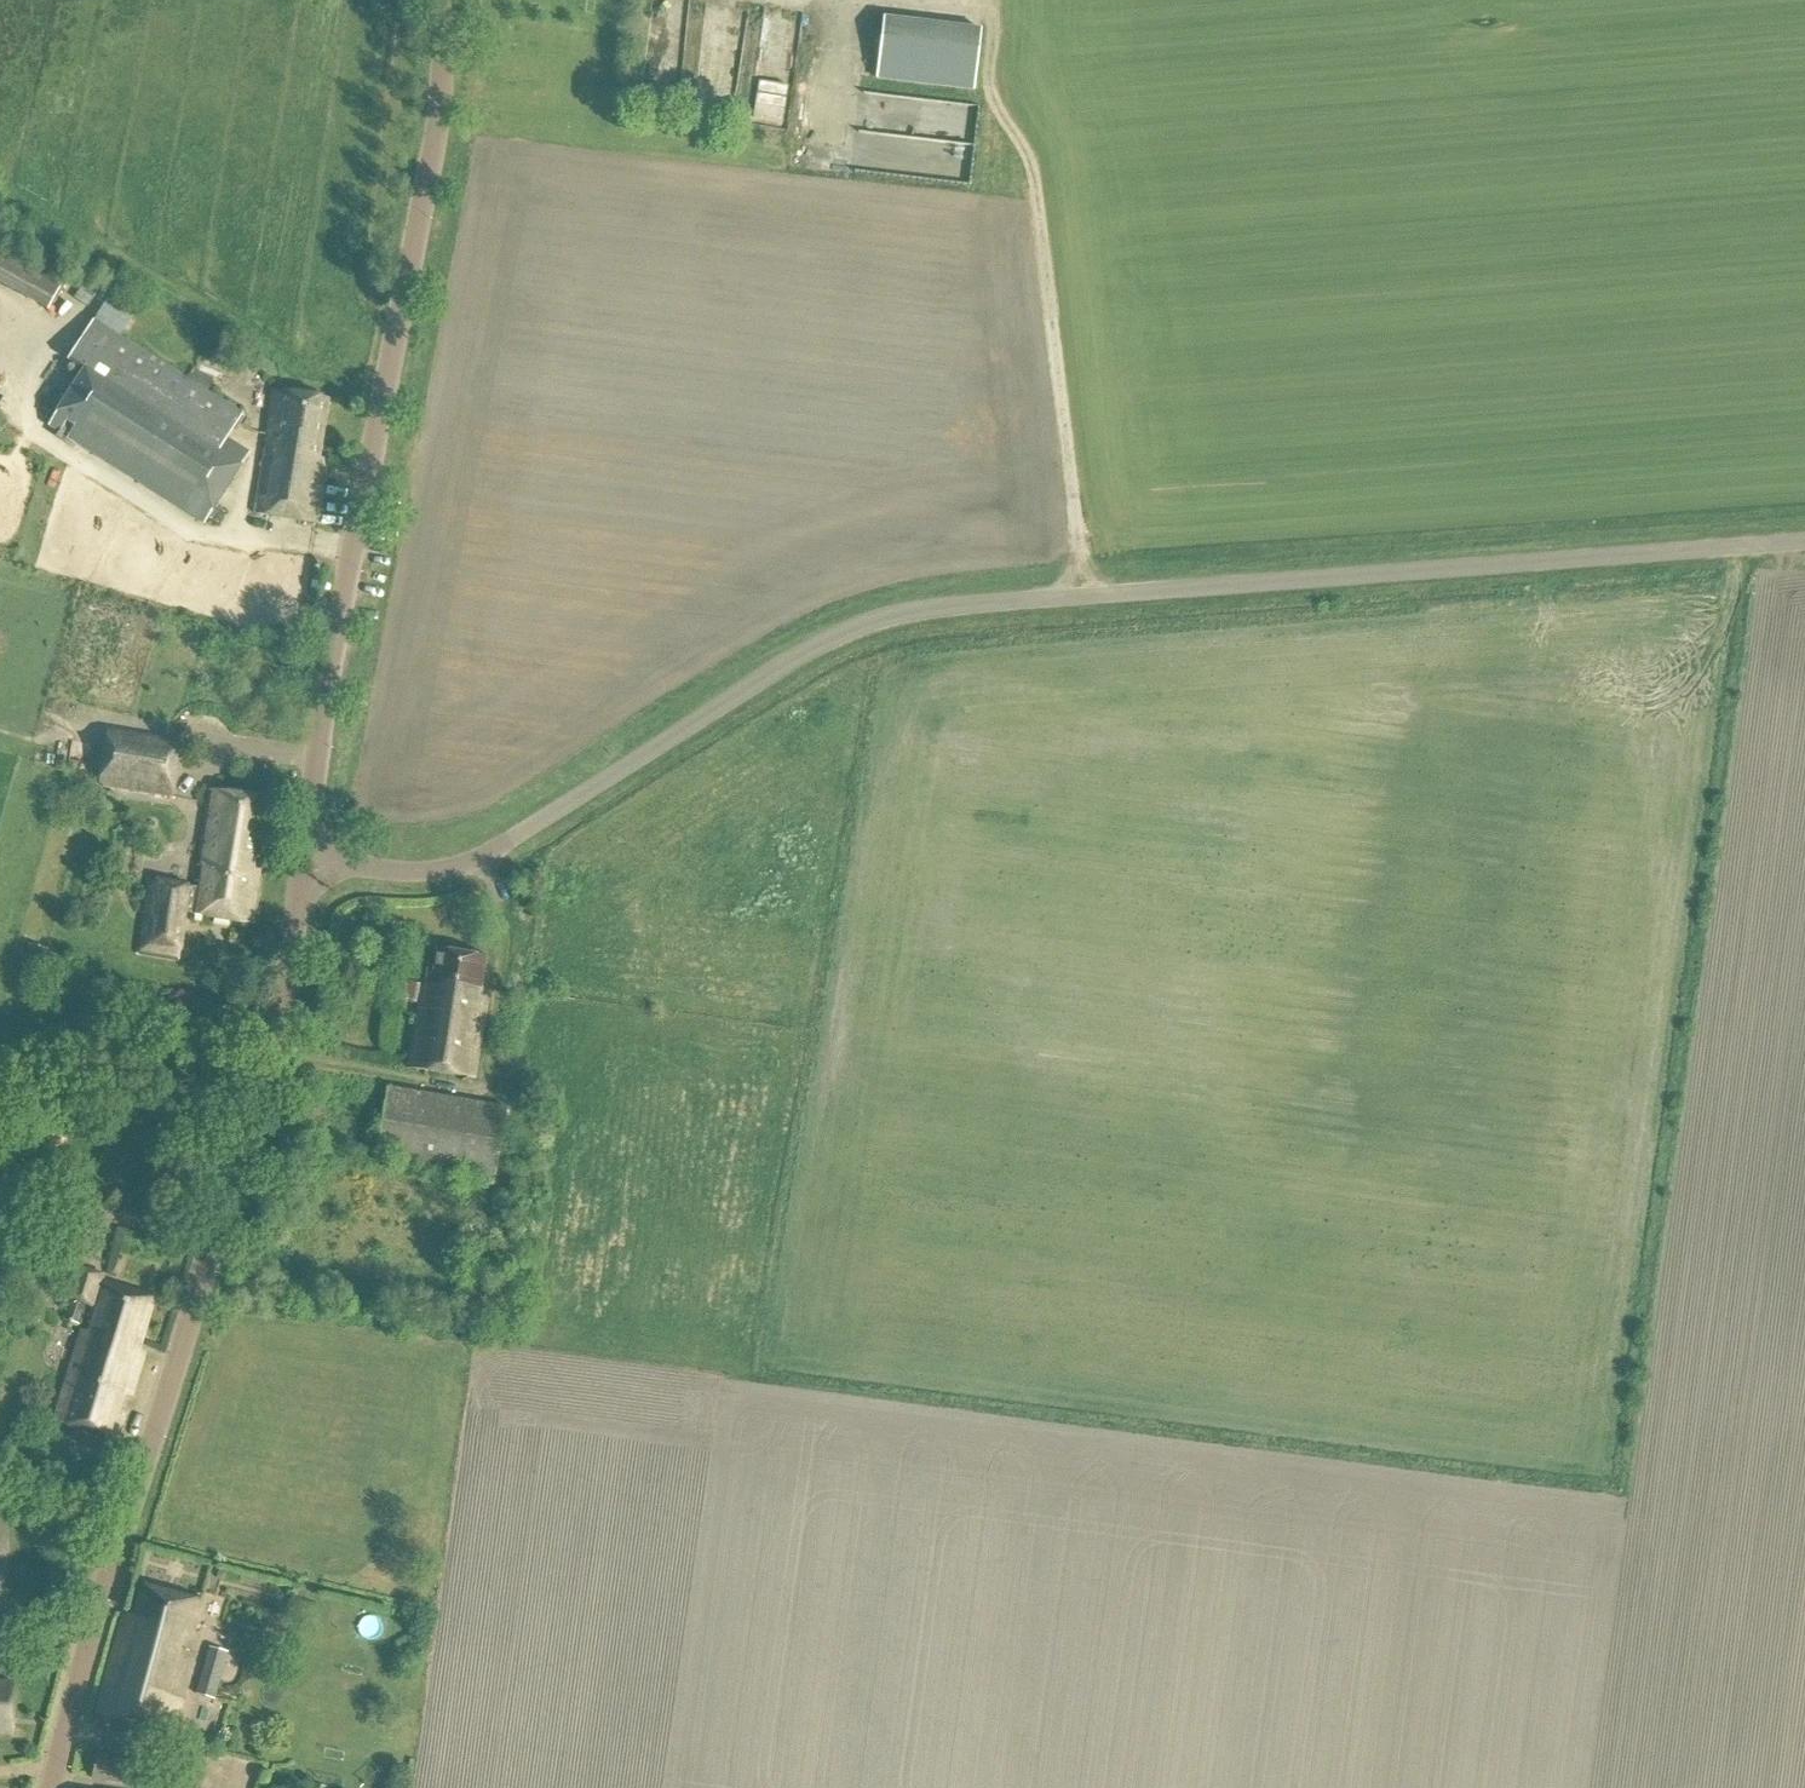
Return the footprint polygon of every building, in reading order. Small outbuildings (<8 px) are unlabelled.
[(981,30),(884,18),(876,81),(974,93),(981,30)] [(977,137),(981,103),(861,88),(857,119),(914,127),(908,174),(974,182),(980,138),(977,137)] [(775,95),(773,116),(790,118),(793,97),(775,95)] [(49,313),(69,275),(0,238),(0,287),(49,313)] [(85,282),(73,300),(88,309),(99,292),(85,282)] [(84,371),(48,429),(204,527),(251,452),(228,438),(243,413),(124,338),(102,324),(95,320),(69,362),(84,371)] [(327,400),(272,392),(253,515),(317,524),(326,459),(318,458),(327,400)] [(108,730),(99,789),(173,800),(183,742),(108,730)] [(210,792),(195,890),(191,915),(255,924),(264,861),(256,860),(265,800),(210,792)] [(191,915),(195,890),(189,889),(189,887),(149,881),(137,953),(179,959),(186,914),(191,915)] [(484,960),(439,952),(436,971),(430,970),(427,988),(424,987),(409,1070),(473,1081),(488,996),(480,983),(484,960)] [(400,1000),(414,1003),(417,984),(403,982),(400,1000)] [(377,1158),(496,1179),(508,1110),(389,1089),(377,1158)] [(82,1333),(54,1422),(114,1441),(142,1351),(136,1349),(151,1299),(104,1285),(103,1287),(98,1285),(101,1275),(77,1268),(67,1300),(70,1301),(64,1321),(78,1326),(85,1305),(96,1309),(88,1335),(82,1333)] [(198,1601),(143,1587),(134,1618),(123,1615),(97,1714),(170,1734),(196,1636),(189,1634),(198,1601)] [(209,1648),(196,1695),(215,1701),(228,1654),(209,1648)] [(12,1733),(13,1683),(0,1683),(0,1733),(12,1733)] [(92,1781),(130,1787),(141,1787),(145,1763),(97,1755),(92,1781)]
